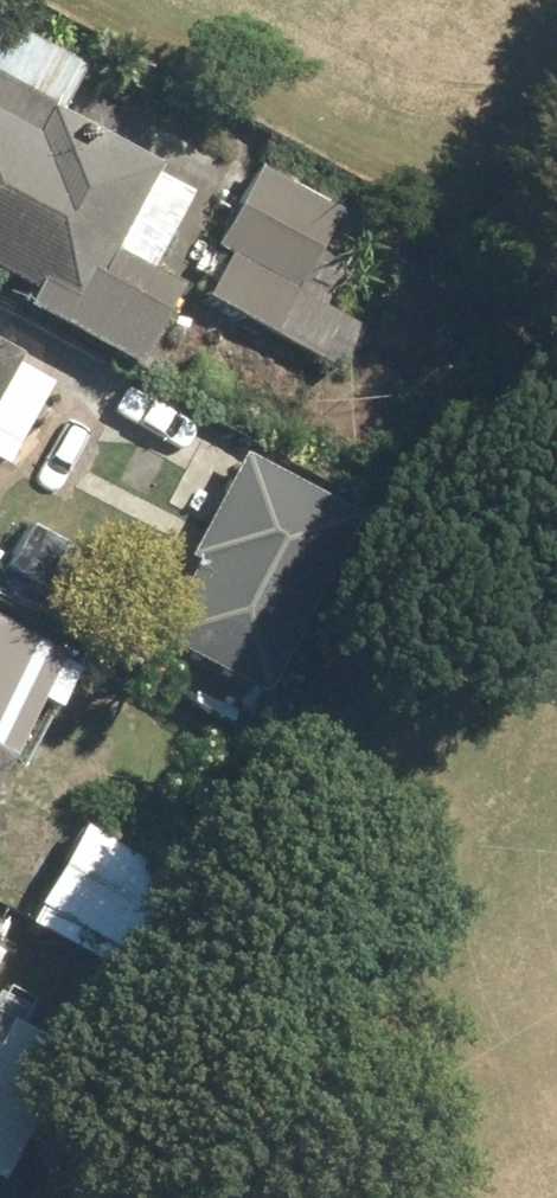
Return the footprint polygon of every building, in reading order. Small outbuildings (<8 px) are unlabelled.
[(0,31),(0,274),(25,287),(14,306),(132,372),(177,290),(112,254),(161,166),(75,119),(94,83),(0,31)] [(339,209),(263,166),(215,247),(226,254),(201,297),(329,374),(360,323),(321,300),(349,253),(322,238),(339,209)] [(3,471),(50,383),(0,357),(0,469),(3,471)] [(354,505),(244,455),(157,643),(268,694),(354,505)] [(30,522),(2,567),(44,592),(72,547),(30,522)] [(36,704),(54,714),(83,665),(0,617),(0,765),(36,704)] [(172,878),(84,827),(33,913),(121,964),(172,878)] [(67,1033),(0,998),(0,1160),(67,1033)]
